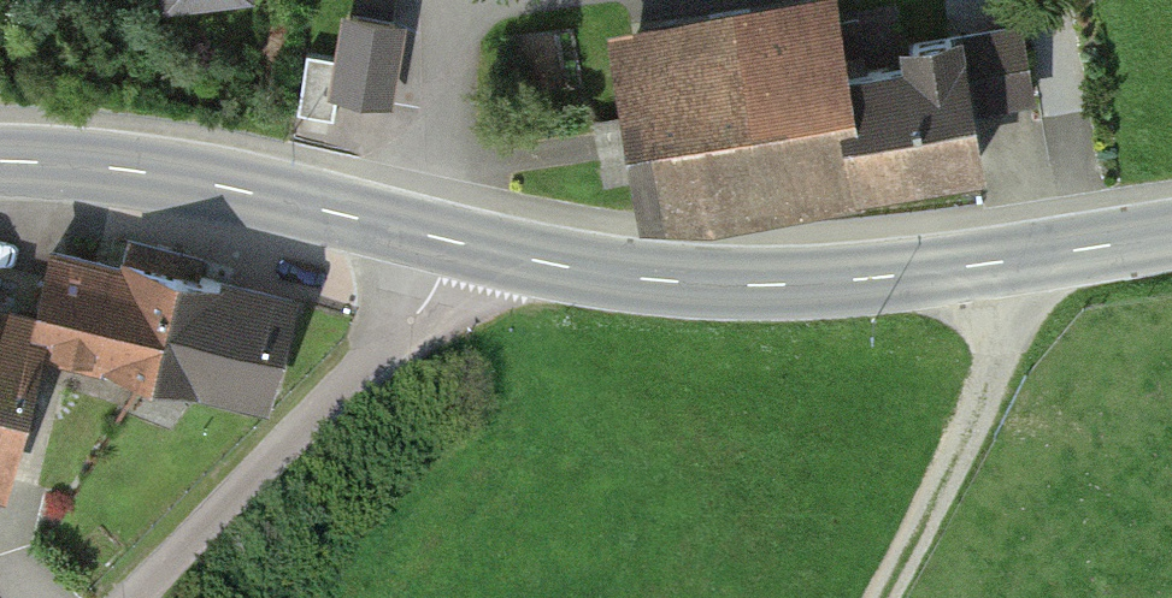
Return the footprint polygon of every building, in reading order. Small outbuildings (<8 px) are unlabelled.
[(158,17),(253,9),(252,0),(157,0),(158,17)] [(612,32),(641,229),(978,179),(959,52),(836,70),(825,1),(612,32)] [(395,22),(353,16),(347,57),(306,51),(297,112),(333,118),(337,93),(383,101),(395,22)] [(44,330),(41,344),(142,370),(166,275),(65,249),(44,330)] [(166,275),(142,370),(266,401),(290,306),(166,275)] [(5,486),(41,344),(44,330),(0,319),(0,485),(5,486)]
